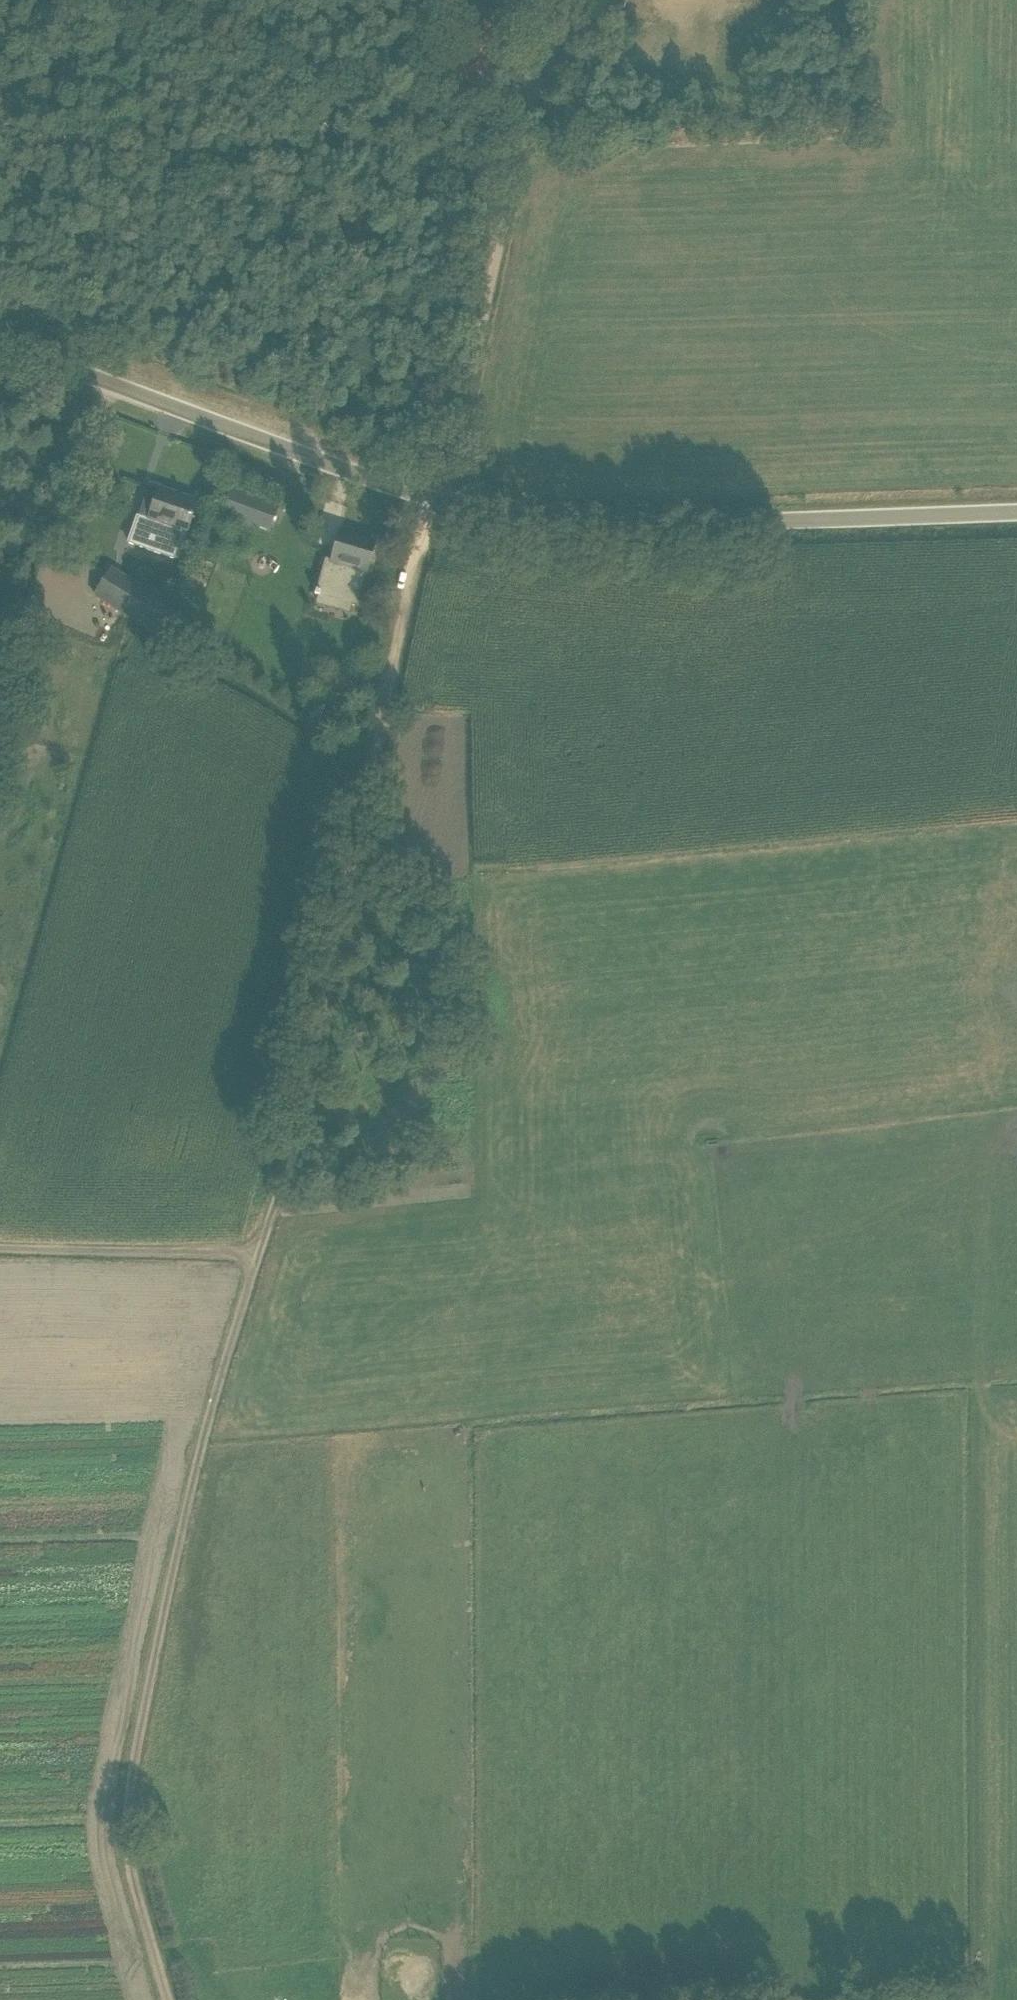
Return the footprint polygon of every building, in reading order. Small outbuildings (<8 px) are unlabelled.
[(231,488),(222,510),(270,528),(278,506),(231,488)] [(179,542),(182,543),(197,502),(159,489),(156,496),(147,493),(139,518),(137,517),(128,543),(174,558),(179,542)] [(366,573),(374,543),(340,533),(332,562),(326,560),(317,590),(316,590),(314,595),(319,596),(319,595),(355,605),(365,572),(366,573)] [(112,570),(98,597),(157,632),(167,605),(112,570)] [(106,620),(113,624),(119,616),(113,611),(106,620)]
